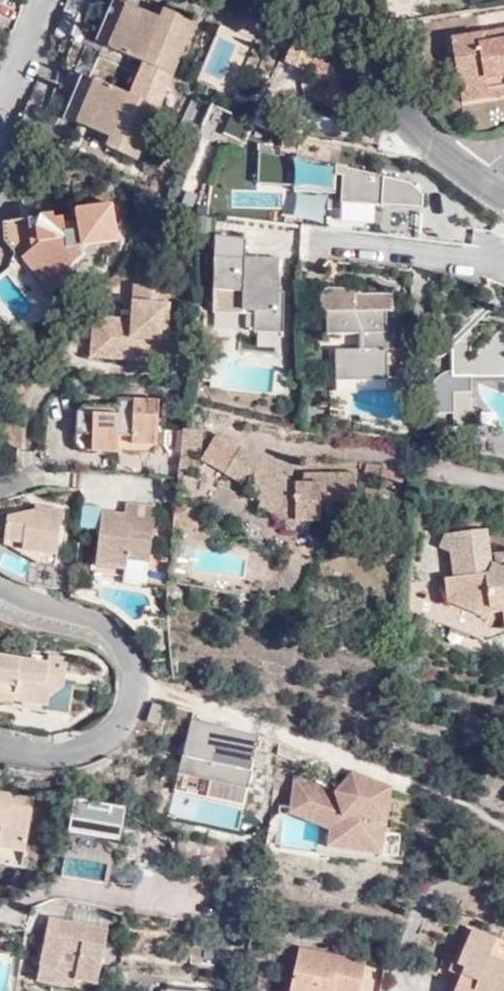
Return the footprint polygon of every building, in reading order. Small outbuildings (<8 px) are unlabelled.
[(138,77),(167,89),(173,75),(195,22),(164,9),(161,18),(153,15),(126,4),(108,48),(144,63),(138,77)] [(161,18),(164,9),(157,6),(153,15),(161,18)] [(503,87),(501,76),(503,76),(503,30),(445,39),(454,94),(503,87)] [(137,160),(167,89),(138,77),(131,95),(81,75),(67,108),(81,114),(77,125),(109,138),(118,142),(115,151),(137,160)] [(503,87),(454,94),(456,103),(503,96),(503,95),(503,87)] [(81,114),(67,108),(63,119),(77,125),(81,114)] [(222,134),(244,141),(250,124),(228,116),(222,134)] [(106,148),(115,151),(118,142),(109,138),(106,148)] [(407,183),(258,152),(255,187),(340,193),(340,204),(421,207),(421,195),(407,183)] [(4,242),(13,255),(19,260),(29,253),(41,269),(33,275),(47,296),(71,276),(65,268),(84,255),(94,253),(93,244),(116,242),(111,206),(75,212),(77,225),(77,231),(62,233),(62,226),(61,219),(52,220),(51,215),(2,223),(4,242)] [(210,308),(260,309),(260,329),(290,329),(290,290),(285,290),(285,255),(250,254),(250,259),(241,259),(241,237),(210,237),(210,308)] [(19,260),(13,255),(3,273),(31,308),(47,296),(33,275),(41,269),(29,253),(19,260)] [(142,320),(135,320),(96,318),(95,337),(107,338),(105,358),(138,360),(138,347),(151,348),(151,352),(169,353),(171,287),(136,285),(135,303),(143,304),(142,320)] [(358,368),(358,376),(389,376),(388,349),(395,349),(395,331),(387,331),(387,310),(395,310),(394,292),(371,292),(371,297),(361,298),(361,292),(361,288),(327,287),(321,296),(321,310),(328,310),(328,332),(360,331),(360,347),(337,347),(337,368),(358,368)] [(454,323),(472,323),(472,308),(434,305),(434,324),(454,323)] [(472,323),(454,323),(453,370),(442,373),(436,381),(436,413),(454,412),(454,425),(473,425),(473,373),(503,373),(503,323),(472,323)] [(107,338),(95,337),(94,358),(105,358),(107,338)] [(336,376),(358,376),(358,368),(337,368),(336,376)] [(117,401),(117,410),(83,409),(76,414),(76,445),(82,453),(150,454),(155,448),(156,402),(117,401)] [(201,428),(184,426),(182,447),(190,448),(199,449),(201,428)] [(204,454),(227,469),(241,447),(217,433),(204,454)] [(241,447),(227,469),(226,473),(248,486),(262,463),(265,458),(243,445),(241,447)] [(190,448),(182,447),(180,466),(188,467),(190,448)] [(265,458),(262,463),(279,473),(282,468),(265,458)] [(382,472),(382,467),(382,462),(368,461),(368,471),(382,472)] [(262,463),(248,486),(265,497),(262,503),(259,507),(287,523),(321,520),(320,514),(358,512),(356,470),(319,472),(320,481),(304,482),(294,482),(279,473),(262,463)] [(303,472),(304,482),(320,481),(319,472),(303,472)] [(265,497),(248,486),(245,492),(262,503),(265,497)] [(176,501),(173,522),(197,525),(199,503),(176,501)] [(94,532),(99,508),(81,505),(77,529),(94,532)] [(131,533),(153,535),(156,507),(126,505),(125,517),(124,525),(131,526),(131,533)] [(8,516),(5,537),(25,539),(23,547),(39,549),(37,562),(35,584),(52,587),(63,509),(46,506),(44,513),(39,513),(40,508),(8,516)] [(149,587),(153,535),(131,533),(131,526),(124,525),(125,517),(102,514),(97,576),(126,579),(125,585),(149,587)] [(321,520),(287,523),(288,530),(322,528),(321,520)] [(493,552),(488,526),(449,531),(442,544),(454,553),(457,577),(447,578),(448,602),(474,612),(495,605),(497,612),(503,611),(503,564),(495,565),(493,552)] [(25,539),(5,537),(4,543),(37,562),(39,549),(23,547),(25,539)] [(493,552),(495,565),(503,564),(503,551),(493,552)] [(13,691),(12,697),(46,703),(46,708),(67,713),(73,681),(64,679),(67,657),(47,654),(47,661),(0,653),(0,689),(13,691)] [(0,689),(0,695),(12,697),(13,691),(0,689)] [(154,705),(150,715),(148,714),(145,721),(156,725),(161,708),(154,705)] [(257,737),(191,721),(173,791),(244,810),(257,737)] [(332,795),(293,776),(286,816),(329,834),(327,853),(380,859),(389,788),(350,772),(332,795)] [(20,872),(31,802),(0,797),(0,852),(4,853),(1,868),(20,872)] [(117,843),(122,810),(72,801),(66,834),(117,843)] [(51,942),(56,919),(49,917),(44,941),(51,942)] [(107,930),(56,919),(51,942),(44,941),(40,965),(75,973),(74,979),(96,984),(107,930)] [(464,974),(457,990),(503,990),(503,959),(492,954),(499,939),(475,928),(460,961),(467,965),(464,974)] [(359,988),(364,959),(298,945),(289,990),(372,990),(359,988)] [(451,968),(464,974),(467,965),(460,961),(455,959),(451,968)] [(72,987),(74,979),(75,973),(40,965),(39,965),(35,980),(72,987)] [(243,982),(241,990),(258,990),(259,984),(243,982)]
